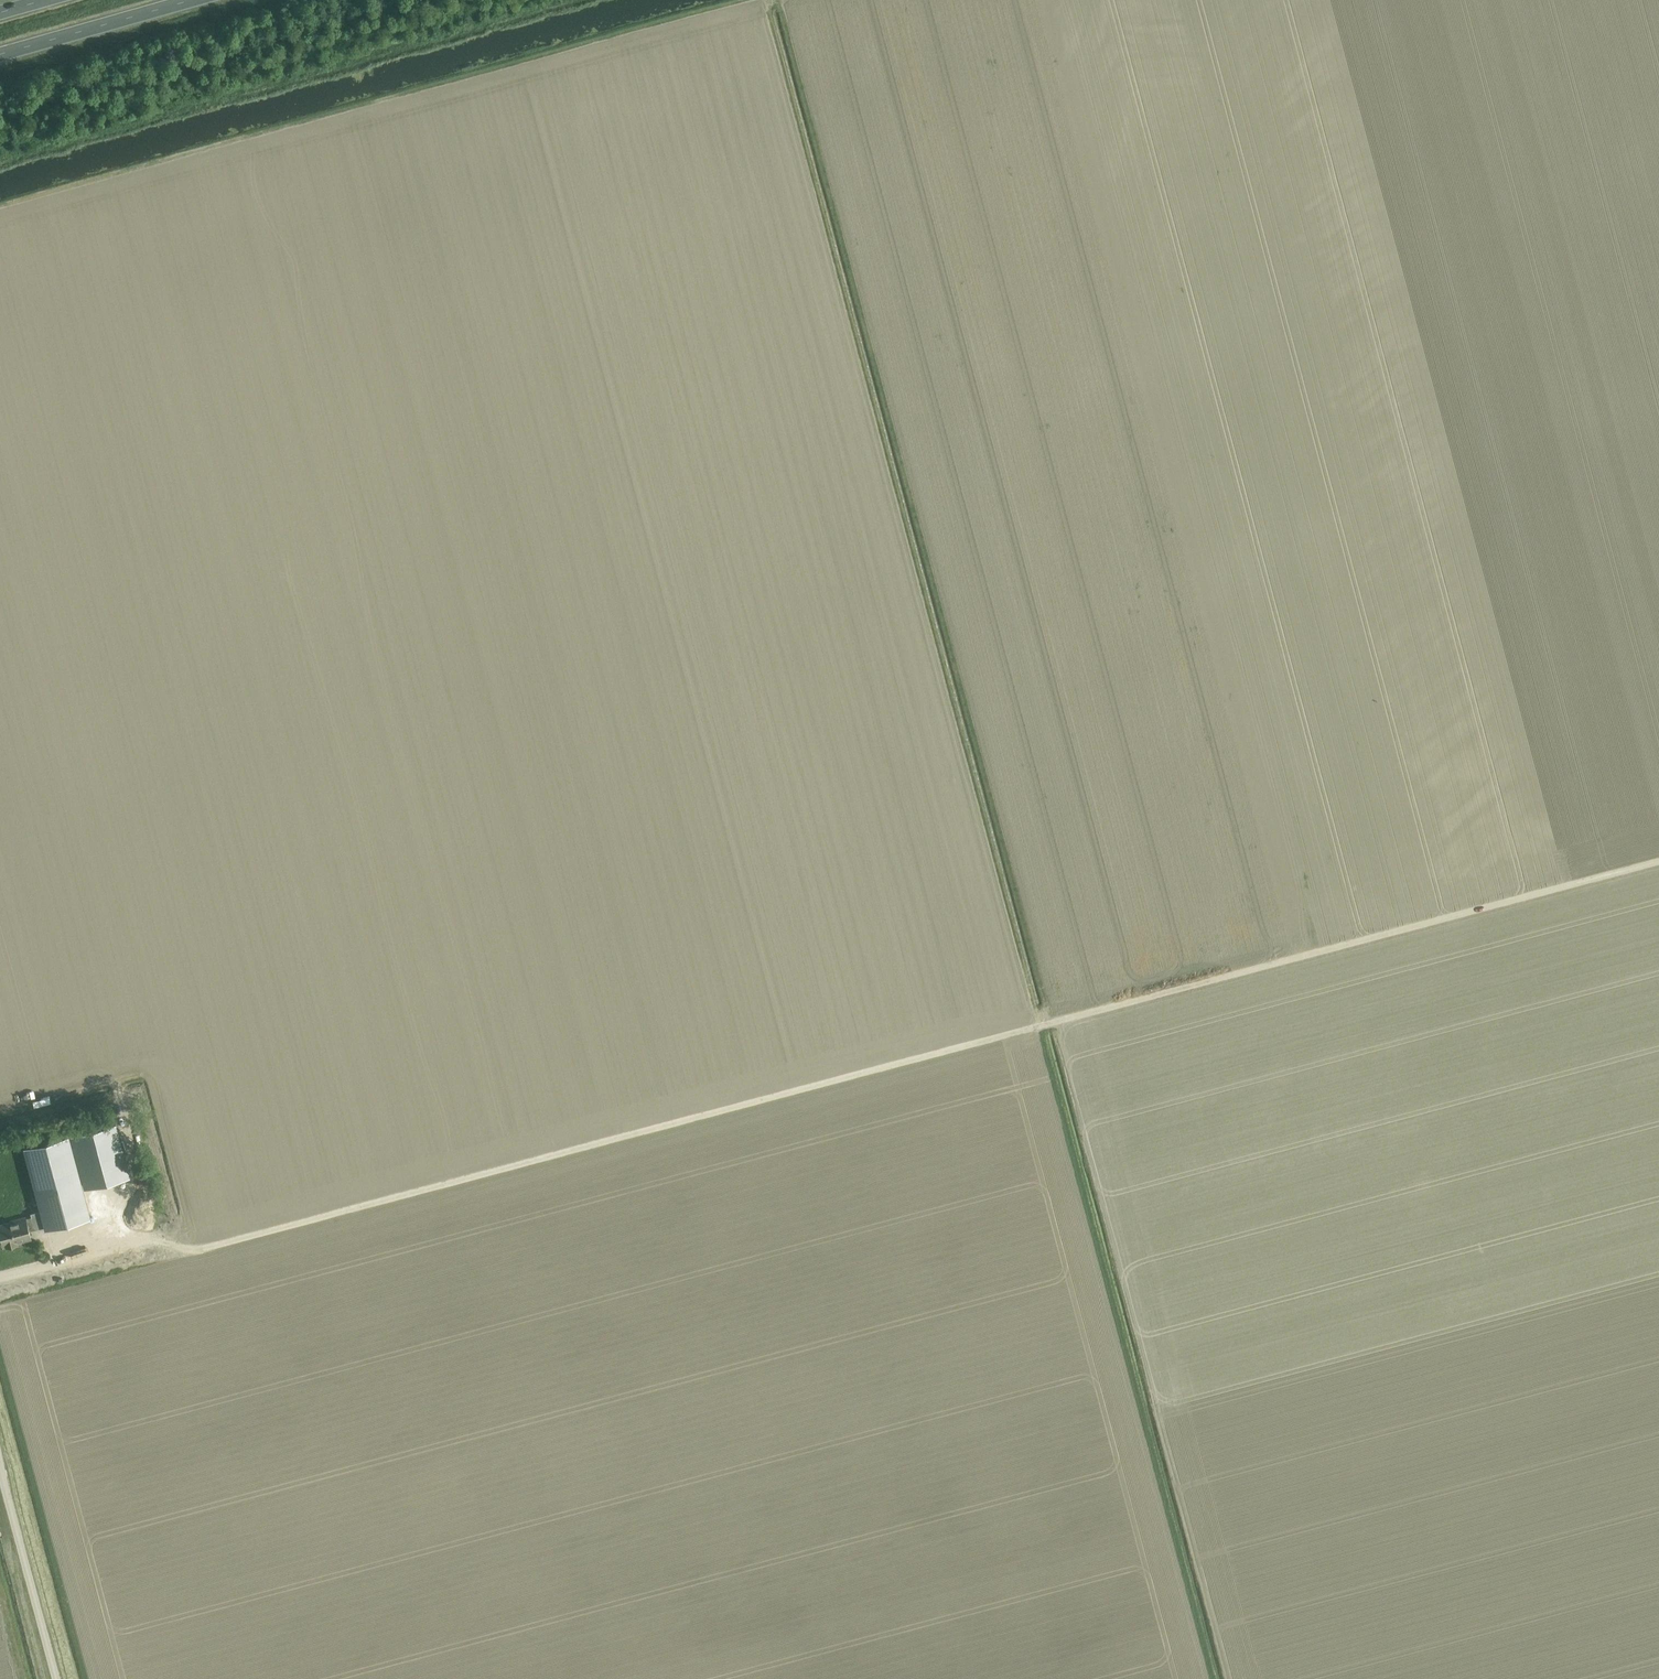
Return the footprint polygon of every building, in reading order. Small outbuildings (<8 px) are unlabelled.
[(116,1126),(71,1138),(84,1187),(130,1175),(116,1126)] [(41,1211),(45,1227),(45,1228),(90,1216),(69,1138),(25,1150),(41,1211)] [(41,1211),(30,1214),(31,1217),(26,1219),(25,1217),(11,1221),(11,1222),(0,1225),(0,1233),(3,1246),(6,1245),(6,1247),(18,1244),(17,1242),(31,1239),(29,1231),(45,1227),(41,1211)] [(44,1241),(51,1248),(56,1244),(49,1237),(44,1241)]
